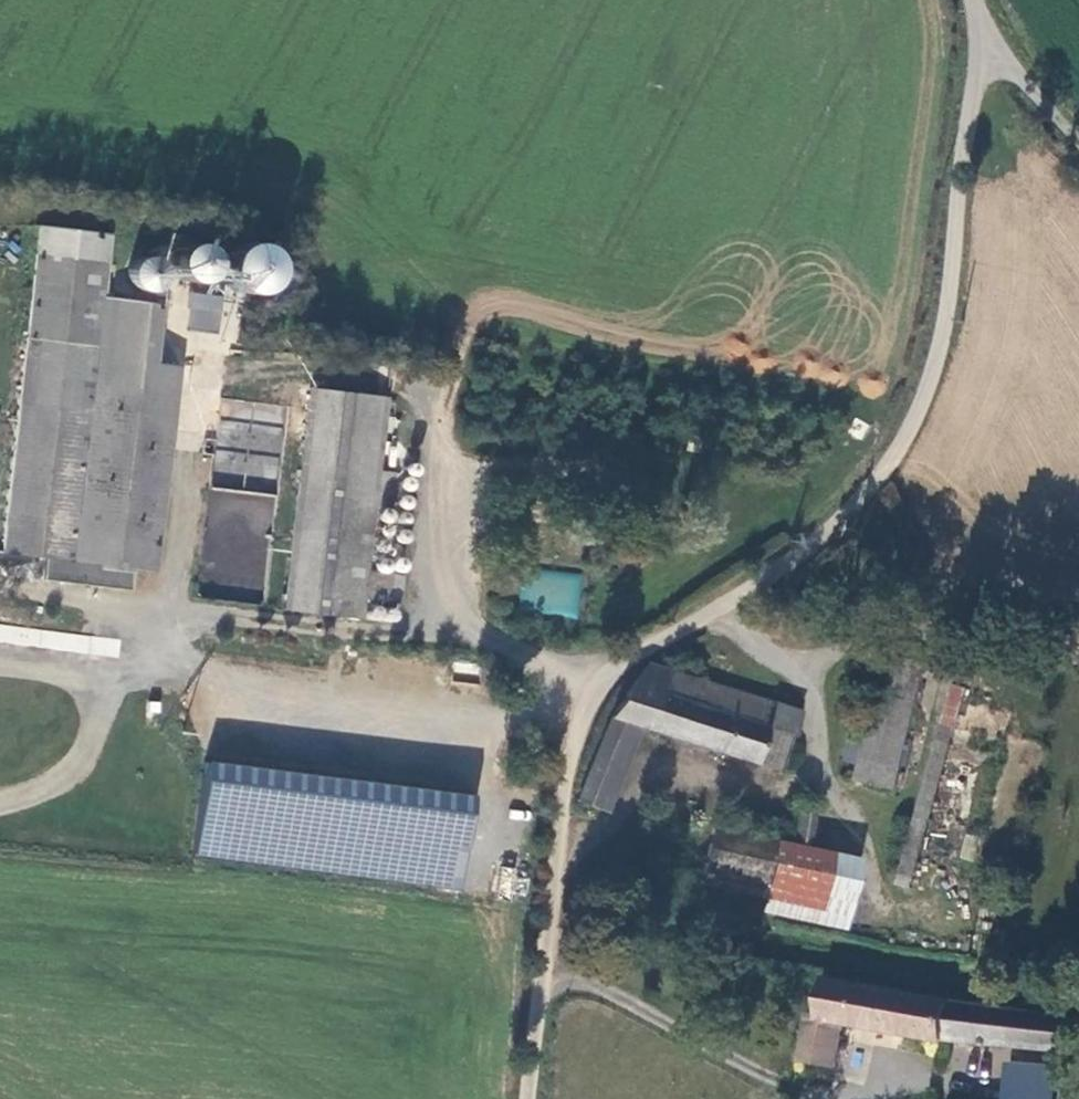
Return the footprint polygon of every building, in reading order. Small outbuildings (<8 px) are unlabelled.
[(111,234),(40,227),(36,255),(39,255),(71,259),(108,264),(111,234)] [(170,257),(170,269),(177,278),(187,282),(198,280),(207,273),(209,262),(206,251),(197,244),(186,243),(176,248),(170,257)] [(234,292),(245,294),(255,292),(264,285),(269,276),(270,265),(266,255),(259,247),(249,243),(238,243),(228,248),(221,256),(218,266),(220,277),(225,286),(234,292)] [(39,255),(2,553),(37,557),(71,259),(39,255)] [(143,291),(152,290),(160,285),(163,276),(162,267),(157,259),(148,256),(139,257),(131,262),(128,271),(129,280),(134,288),(143,291)] [(43,558),(74,561),(71,583),(128,589),(130,570),(157,573),(180,365),(155,363),(161,306),(137,303),(138,299),(104,296),(108,264),(71,259),(37,557),(43,558)] [(219,332),(222,294),(189,291),(186,329),(219,332)] [(381,399),(314,390),(285,613),(356,622),(371,502),(385,504),(390,469),(373,467),(381,399)] [(205,524),(225,526),(224,532),(268,536),(272,494),(208,488),(205,524)] [(40,579),(71,583),(74,561),(43,558),(40,579)] [(518,611),(579,616),(583,573),(522,568),(518,611)] [(369,572),(365,600),(391,601),(394,575),(369,572)] [(119,655),(121,637),(0,625),(0,644),(119,655)] [(861,779),(900,788),(928,664),(889,655),(861,779)] [(604,734),(631,740),(637,726),(789,767),(797,732),(748,719),(754,696),(661,668),(617,719),(611,721),(604,734)] [(970,691),(955,686),(899,882),(915,886),(970,691)] [(748,719),(797,732),(804,709),(754,696),(748,719)] [(631,740),(604,734),(591,767),(585,789),(581,807),(610,814),(621,770),(631,740)] [(471,796),(206,763),(193,853),(458,888),(471,796)] [(811,844),(816,810),(798,808),(793,841),(811,844)] [(765,898),(776,842),(720,831),(708,887),(765,898)] [(765,898),(762,913),(846,929),(860,858),(776,842),(765,898)] [(809,1021),(802,1070),(842,1074),(847,1027),(1072,1055),(1072,1045),(1078,1044),(1078,1012),(1078,1011),(955,1001),(826,978),(821,1022),(809,1021)] [(1065,1070),(1012,1067),(1011,1098),(1064,1098),(1065,1070)] [(1066,1098),(1078,1098),(1078,1079),(1067,1078),(1066,1098)]
